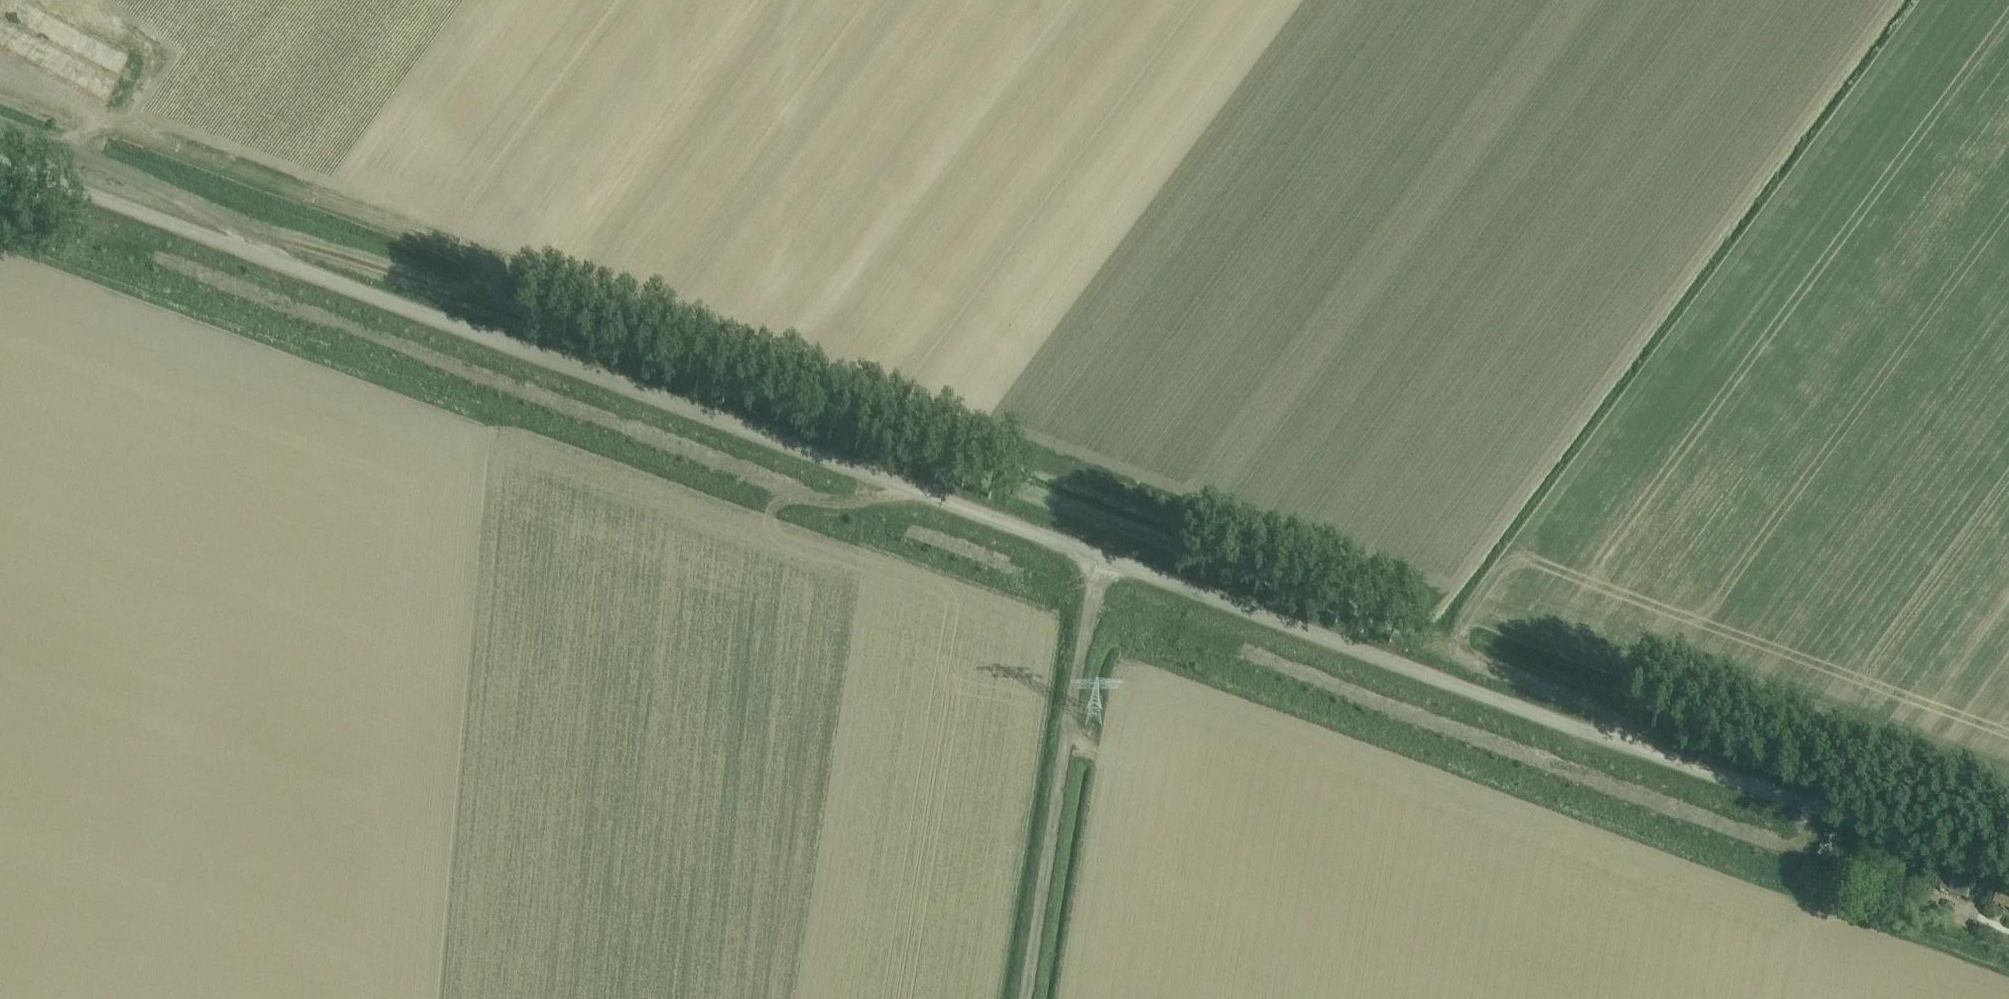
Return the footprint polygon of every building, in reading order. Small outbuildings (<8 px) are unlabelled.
[(1964,898),(1970,882),(1944,873),(1938,889),(1964,898)] [(1993,904),(2008,910),(2008,899),(1997,894),(1993,904)] [(1920,913),(1917,923),(1936,929),(1939,920),(1920,913)]
